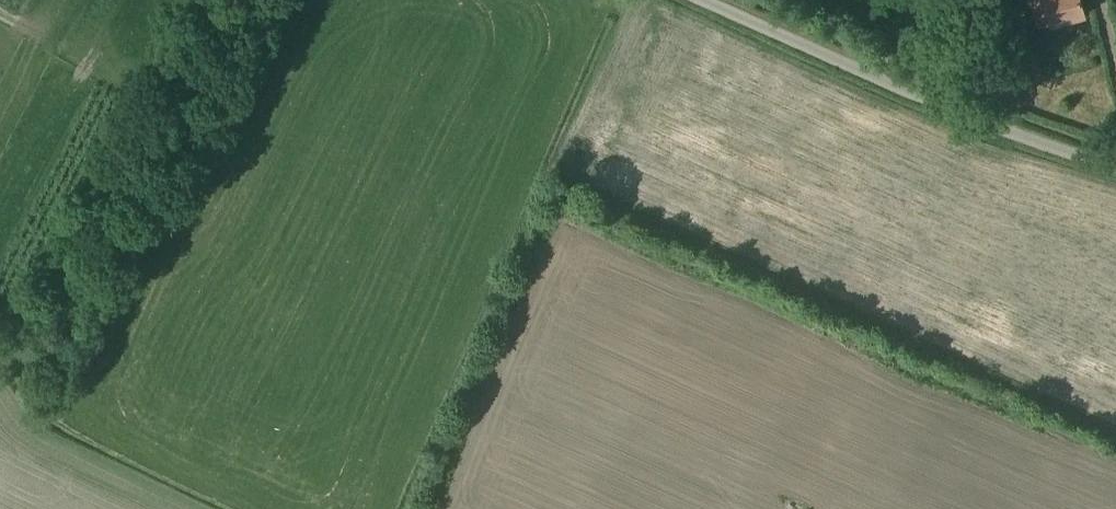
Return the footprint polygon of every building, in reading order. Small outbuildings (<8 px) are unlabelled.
[(1080,0),(1029,0),(1037,28),(1050,25),(1084,15),(1080,0)]
